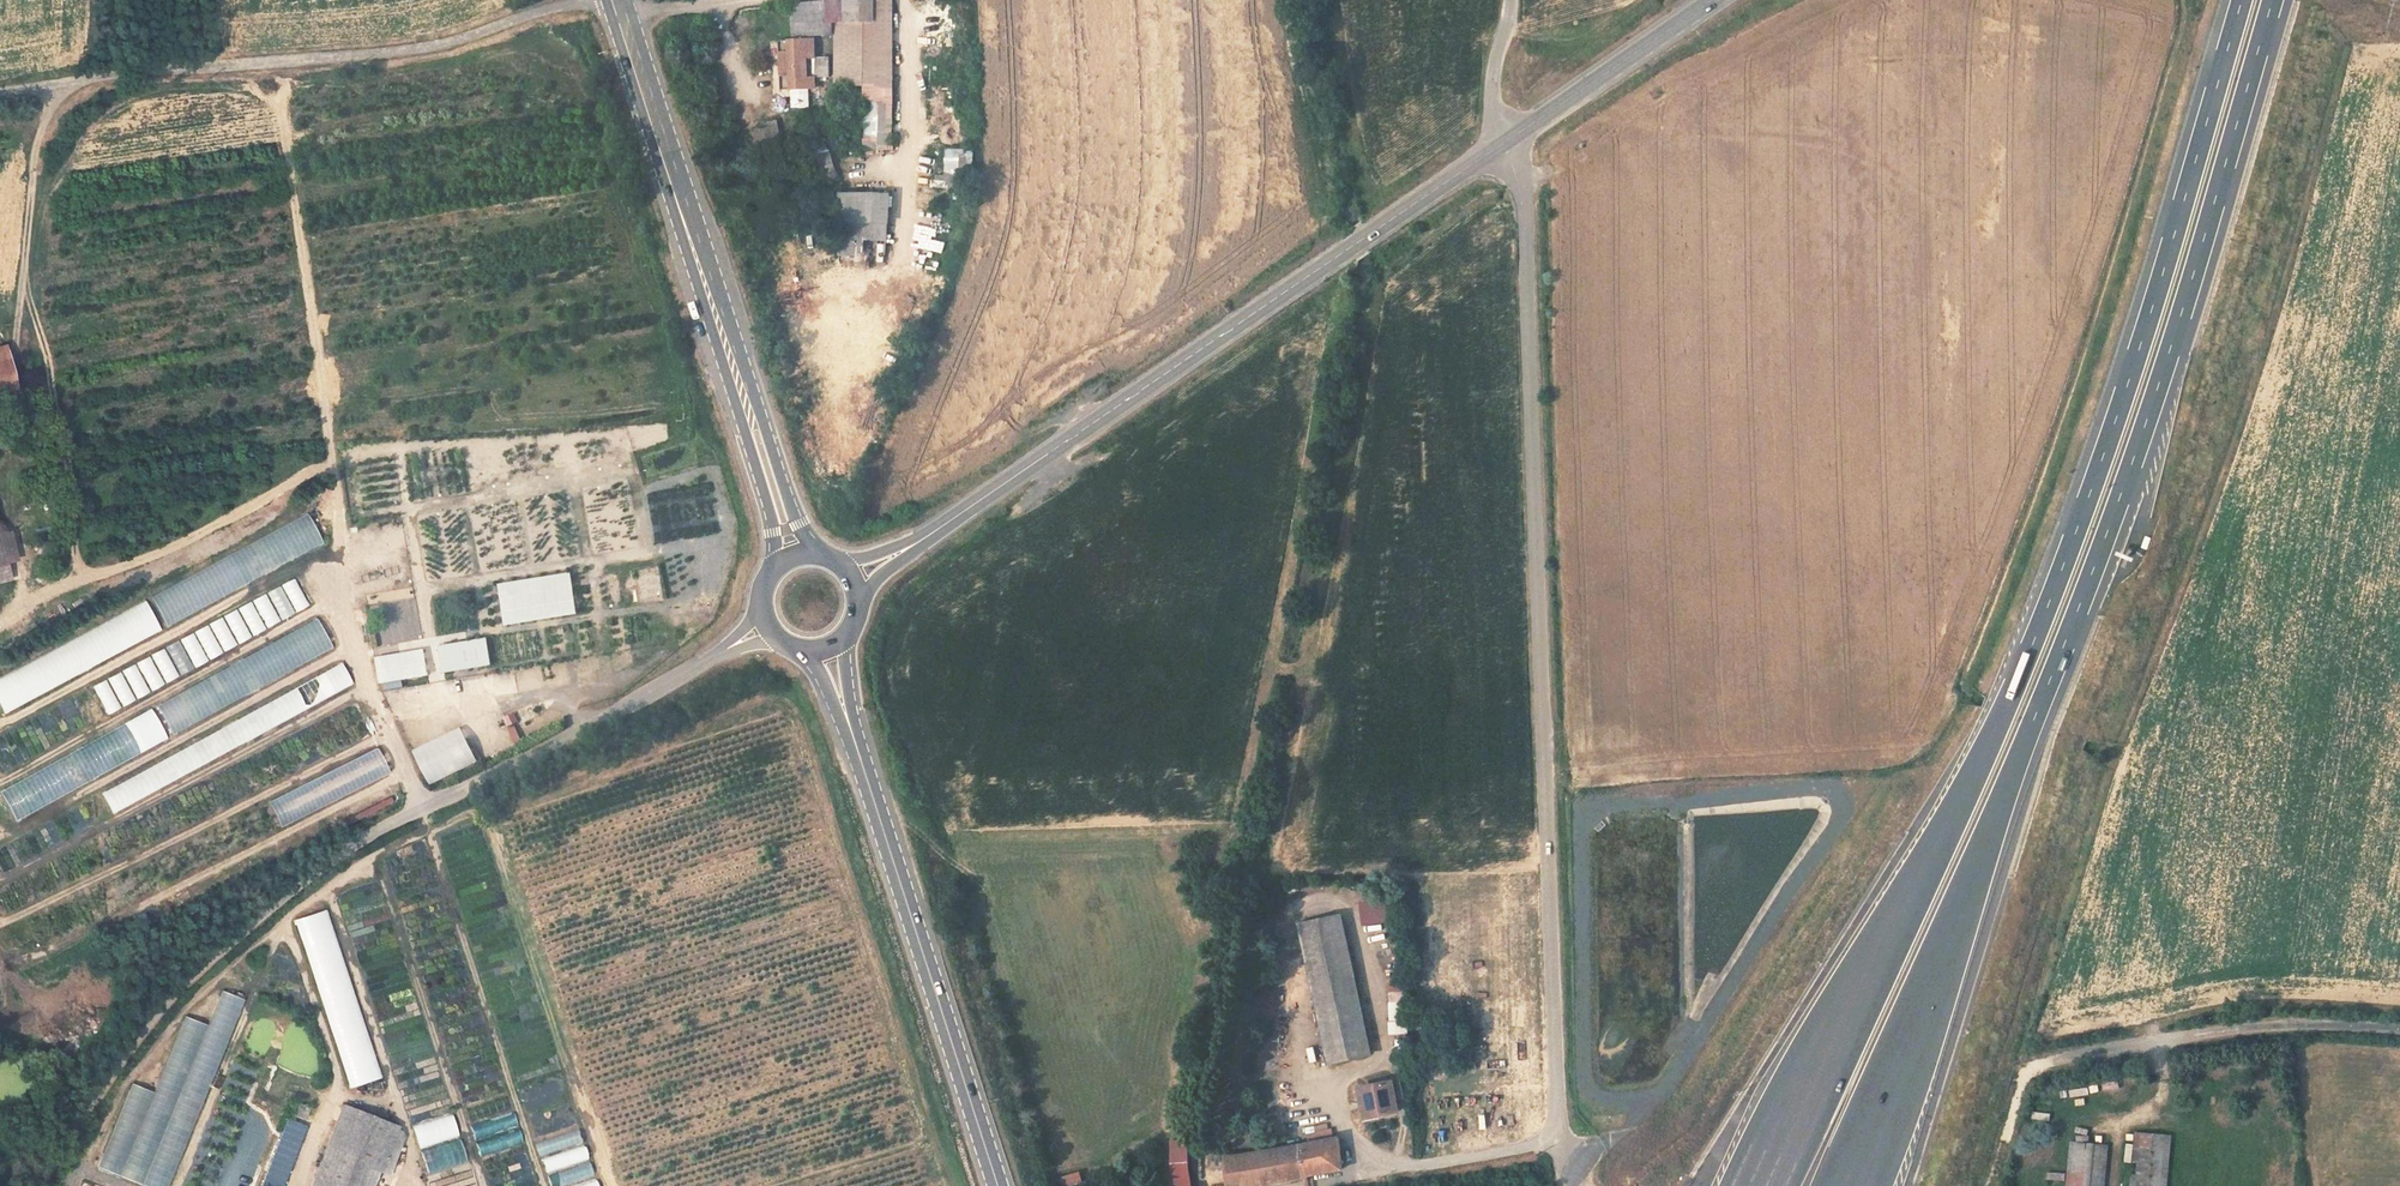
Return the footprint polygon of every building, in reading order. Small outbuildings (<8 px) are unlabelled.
[(826,20),(825,0),(809,0),(793,0),(794,33),(826,33),(826,20)] [(826,20),(833,20),(843,20),(844,1),(825,0),(826,20)] [(843,20),(833,20),(833,152),(892,150),(893,1),(844,1),(843,20)] [(784,41),(785,90),(819,90),(819,59),(819,40),(784,41)] [(723,51),(719,52),(722,70),(741,66),(737,47),(723,51)] [(758,130),(760,146),(785,142),(781,120),(773,122),(774,126),(770,128),(758,130)] [(971,175),(972,151),(941,150),(940,187),(955,188),(956,175),(971,175)] [(946,178),(934,179),(935,188),(947,187),(946,178)] [(885,263),(887,194),(838,193),(837,262),(885,263)] [(8,357),(10,357),(6,342),(0,343),(0,359),(8,357)] [(12,387),(8,357),(0,359),(0,389),(12,387)] [(37,483),(23,485),(26,504),(39,503),(37,483)] [(161,622),(323,548),(309,517),(147,591),(161,622)] [(656,565),(634,567),(638,600),(660,598),(656,565)] [(497,580),(501,622),(575,614),(571,573),(497,580)] [(103,708),(311,611),(297,582),(89,678),(103,708)] [(161,632),(146,602),(0,673),(0,710),(161,632)] [(318,622),(153,699),(168,730),(333,652),(318,622)] [(422,647),(373,656),(378,683),(427,673),(422,647)] [(107,808),(354,690),(344,668),(97,786),(107,808)] [(502,716),(511,743),(521,740),(511,712),(502,716)] [(167,743),(153,713),(0,783),(0,793),(10,816),(167,743)] [(411,748),(427,784),(476,761),(460,726),(411,748)] [(264,798),(275,825),(387,775),(376,749),(264,798)] [(388,793),(347,813),(352,822),(392,802),(388,793)] [(1386,898),(1358,899),(1359,923),(1387,921),(1386,898)] [(380,1077),(329,907),(295,917),(346,1087),(380,1077)] [(1325,1005),(1355,999),(1338,914),(1307,920),(1325,1005)] [(1387,1033),(1406,1033),(1406,980),(1387,980),(1387,1033)] [(146,1185),(171,1185),(239,997),(219,990),(207,1024),(181,1015),(154,1091),(128,1082),(97,1168),(146,1185)] [(1355,999),(1325,1005),(1336,1061),(1367,1055),(1355,999)] [(525,1114),(568,1100),(560,1076),(517,1090),(525,1114)] [(1393,1081),(1360,1087),(1363,1100),(1366,1100),(1369,1116),(1398,1111),(1393,1081)] [(478,1156),(522,1144),(513,1111),(469,1122),(478,1156)] [(1212,1112),(1210,1126),(1218,1125),(1220,1114),(1212,1112)] [(412,1124),(426,1173),(465,1162),(452,1113),(412,1124)] [(303,1123),(283,1116),(259,1185),(282,1185),(303,1123)] [(535,1140),(548,1185),(561,1185),(593,1177),(579,1128),(535,1140)] [(1175,1131),(1177,1168),(1191,1165),(1191,1157),(1189,1143),(1191,1129),(1175,1131)] [(2136,1137),(2132,1185),(2168,1185),(2172,1140),(2136,1137)] [(1307,1176),(1342,1168),(1343,1172),(1338,1138),(1227,1155),(1232,1185),(1243,1185),(1307,1176)] [(2072,1145),(2069,1185),(2105,1185),(2108,1149),(2072,1145)] [(313,1185),(361,1185),(370,1163),(327,1148),(313,1185)] [(1055,1177),(1057,1185),(1064,1185),(1081,1181),(1078,1171),(1055,1177)]
